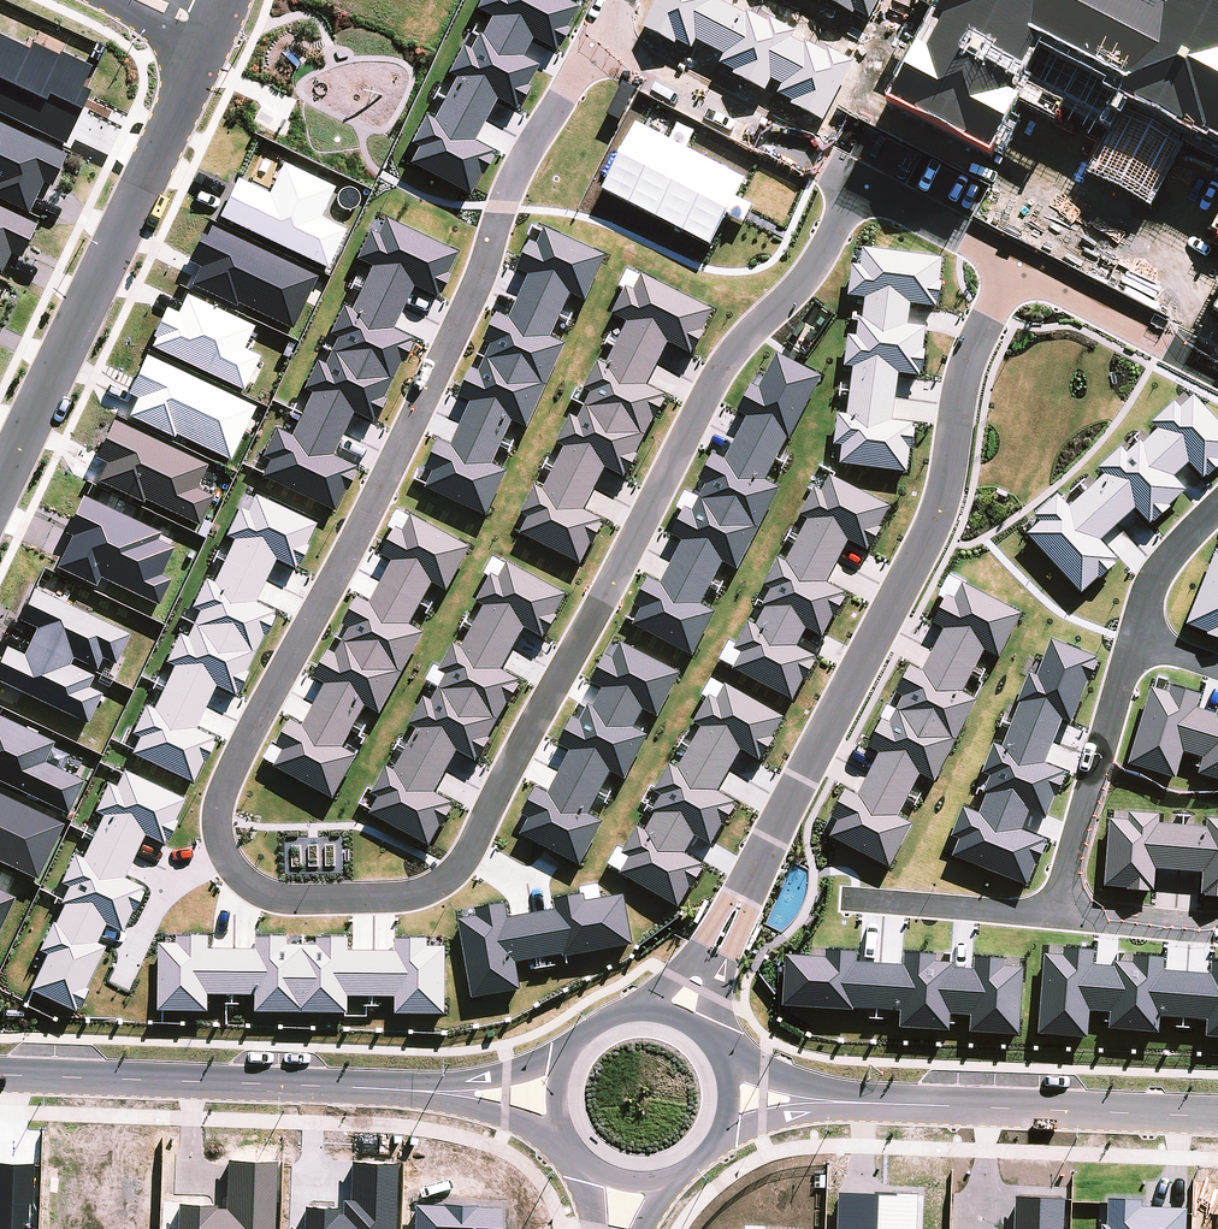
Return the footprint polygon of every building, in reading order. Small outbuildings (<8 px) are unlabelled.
[(895,90),(988,139),(1014,89),(1051,108),(1058,94),(1129,130),(1109,169),(1149,189),(1184,121),(1217,138),(1217,0),(942,0),(895,90)] [(28,211),(43,182),(49,185),(64,156),(0,122),(0,196),(28,211)] [(319,217),(333,186),(282,162),(268,192),(237,177),(218,216),(326,267),(344,229),(319,217)] [(0,273),(10,252),(20,256),(35,225),(0,208),(0,273)] [(190,284),(292,329),(310,289),(317,292),(323,278),(205,227),(190,262),(198,266),(190,284)] [(892,420),(900,373),(920,376),(927,328),(908,325),(911,303),(937,307),(945,260),(859,246),(851,296),(862,298),(836,461),(907,473),(915,424),(892,420)] [(582,564),(604,520),(584,510),(606,467),(625,476),(667,395),(647,385),(669,341),(692,353),(714,311),(642,274),(634,289),(627,286),(613,314),(625,321),(517,530),(582,564)] [(243,347),(253,327),(185,292),(167,327),(162,324),(152,344),(242,389),(259,355),(243,347)] [(739,412),(747,416),(724,458),(714,453),(699,481),(704,484),(697,498),(692,495),(671,534),(683,540),(660,583),(649,577),(626,619),(693,655),(716,612),(701,604),(724,561),(737,568),(780,488),(766,480),(821,377),(777,353),(758,390),(752,387),(739,412)] [(136,396),(128,413),(230,459),(255,406),(144,356),(128,392),(136,396)] [(207,462),(112,420),(95,457),(106,461),(98,479),(199,524),(212,494),(196,486),(207,462)] [(845,591),(829,584),(848,540),(871,549),(890,504),(824,475),(786,561),(779,558),(731,669),(797,698),(815,655),(797,647),(805,627),(825,636),(845,591)] [(100,575),(158,603),(170,577),(160,573),(173,546),(157,538),(161,531),(82,494),(64,532),(70,534),(56,565),(96,584),(100,575)] [(522,680),(501,668),(525,627),(544,637),(568,595),(506,560),(366,807),(431,844),(454,803),(435,791),(458,750),(476,760),(522,680)] [(954,582),(933,624),(943,628),(921,671),(909,665),(893,697),(899,700),(888,722),(882,719),(868,747),(879,752),(857,795),(845,789),(823,832),(889,865),(910,823),(897,816),(919,773),(934,781),(975,699),(961,692),(983,649),(999,656),(1020,614),(954,582)] [(102,656),(115,662),(129,631),(32,587),(18,619),(35,626),(24,652),(6,644),(0,656),(0,682),(88,721),(101,692),(88,686),(94,673),(70,662),(72,656),(97,667),(102,656)] [(616,639),(592,682),(603,687),(593,706),(587,703),(579,718),(573,715),(558,742),(570,749),(547,792),(537,786),(514,828),(580,864),(604,821),(589,813),(612,771),(625,778),(649,735),(634,727),(644,708),(657,715),(680,674),(616,639)] [(742,748),(758,759),(783,718),(726,682),(651,799),(656,802),(623,854),(628,857),(620,870),(677,906),(703,864),(683,852),(694,835),(709,844),(735,802),(715,789),(742,748)] [(67,812),(83,779),(44,760),(54,741),(0,715),(0,780),(67,812)] [(27,987),(76,1011),(108,944),(100,941),(108,926),(122,932),(145,884),(128,876),(146,837),(162,844),(185,796),(116,764),(93,813),(99,815),(80,855),(73,851),(56,886),(63,889),(35,949),(43,953),(27,987)] [(37,877),(63,821),(0,793),(0,860),(37,877)] [(14,895),(0,888),(0,925),(14,895)] [(585,894),(554,898),(555,909),(509,916),(507,904),(476,908),(477,915),(460,918),(472,997),(522,990),(517,962),(634,945),(626,894),(586,900),(585,894)] [(211,947),(211,938),(161,938),(160,1010),(210,1011),(210,995),(257,995),(257,1012),(349,1013),(350,996),(396,997),(396,1013),(447,1013),(448,945),(427,945),(427,939),(397,938),(397,949),(350,949),(350,940),(257,939),(257,948),(211,947)]
